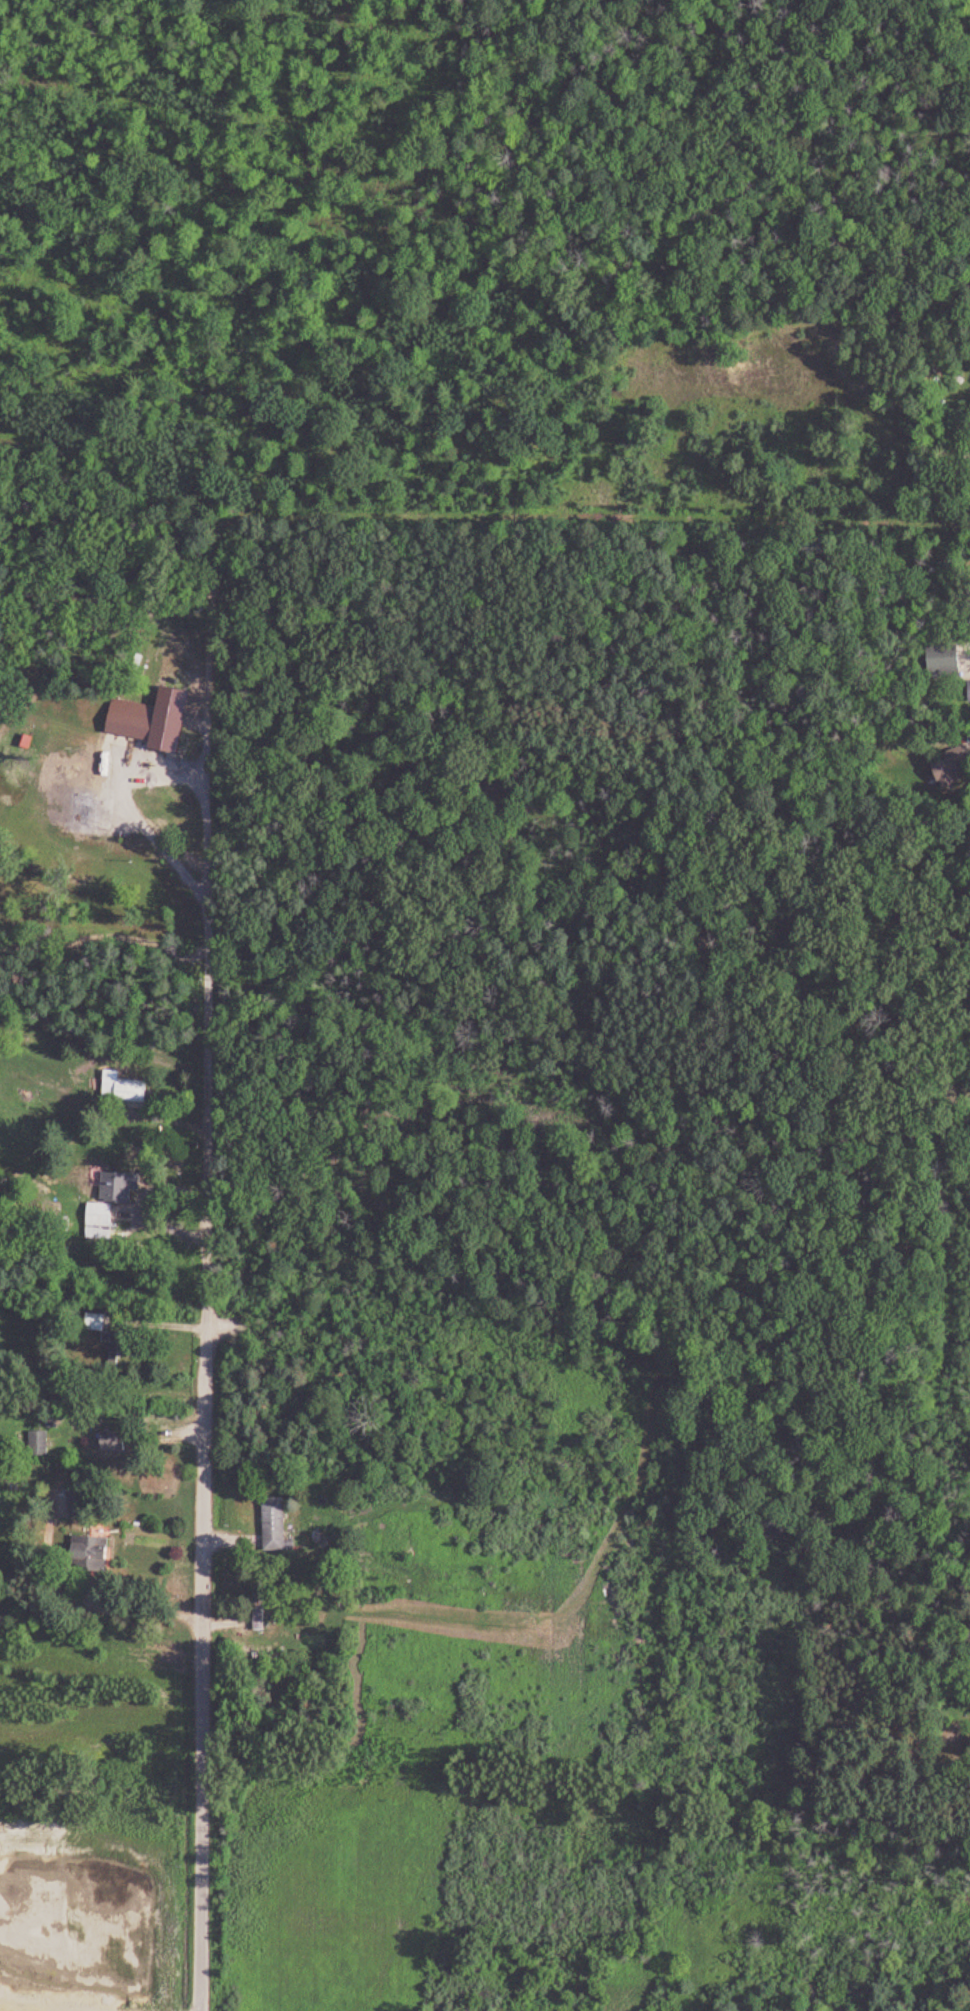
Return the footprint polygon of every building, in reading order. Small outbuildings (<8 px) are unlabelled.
[(963,646),(933,647),(933,677),(964,677),(963,646)] [(114,711),(110,734),(162,743),(165,720),(114,711)] [(938,765),(948,790),(969,781),(969,765),(963,747),(945,754),(948,761),(938,765)] [(106,1103),(150,1104),(151,1082),(106,1081),(106,1103)] [(107,1171),(105,1203),(134,1205),(135,1191),(143,1192),(144,1174),(107,1171)] [(113,1205),(90,1205),(90,1239),(113,1239),(113,1205)] [(109,1332),(109,1310),(93,1310),(93,1332),(109,1332)] [(51,1433),(33,1433),(33,1457),(51,1457),(51,1433)] [(132,1433),(105,1433),(105,1452),(132,1452),(132,1433)] [(289,1499),(267,1499),(268,1552),(289,1552),(289,1499)] [(113,1574),(114,1539),(77,1537),(76,1573),(113,1574)] [(258,1632),(267,1632),(267,1591),(258,1591),(258,1632)]
